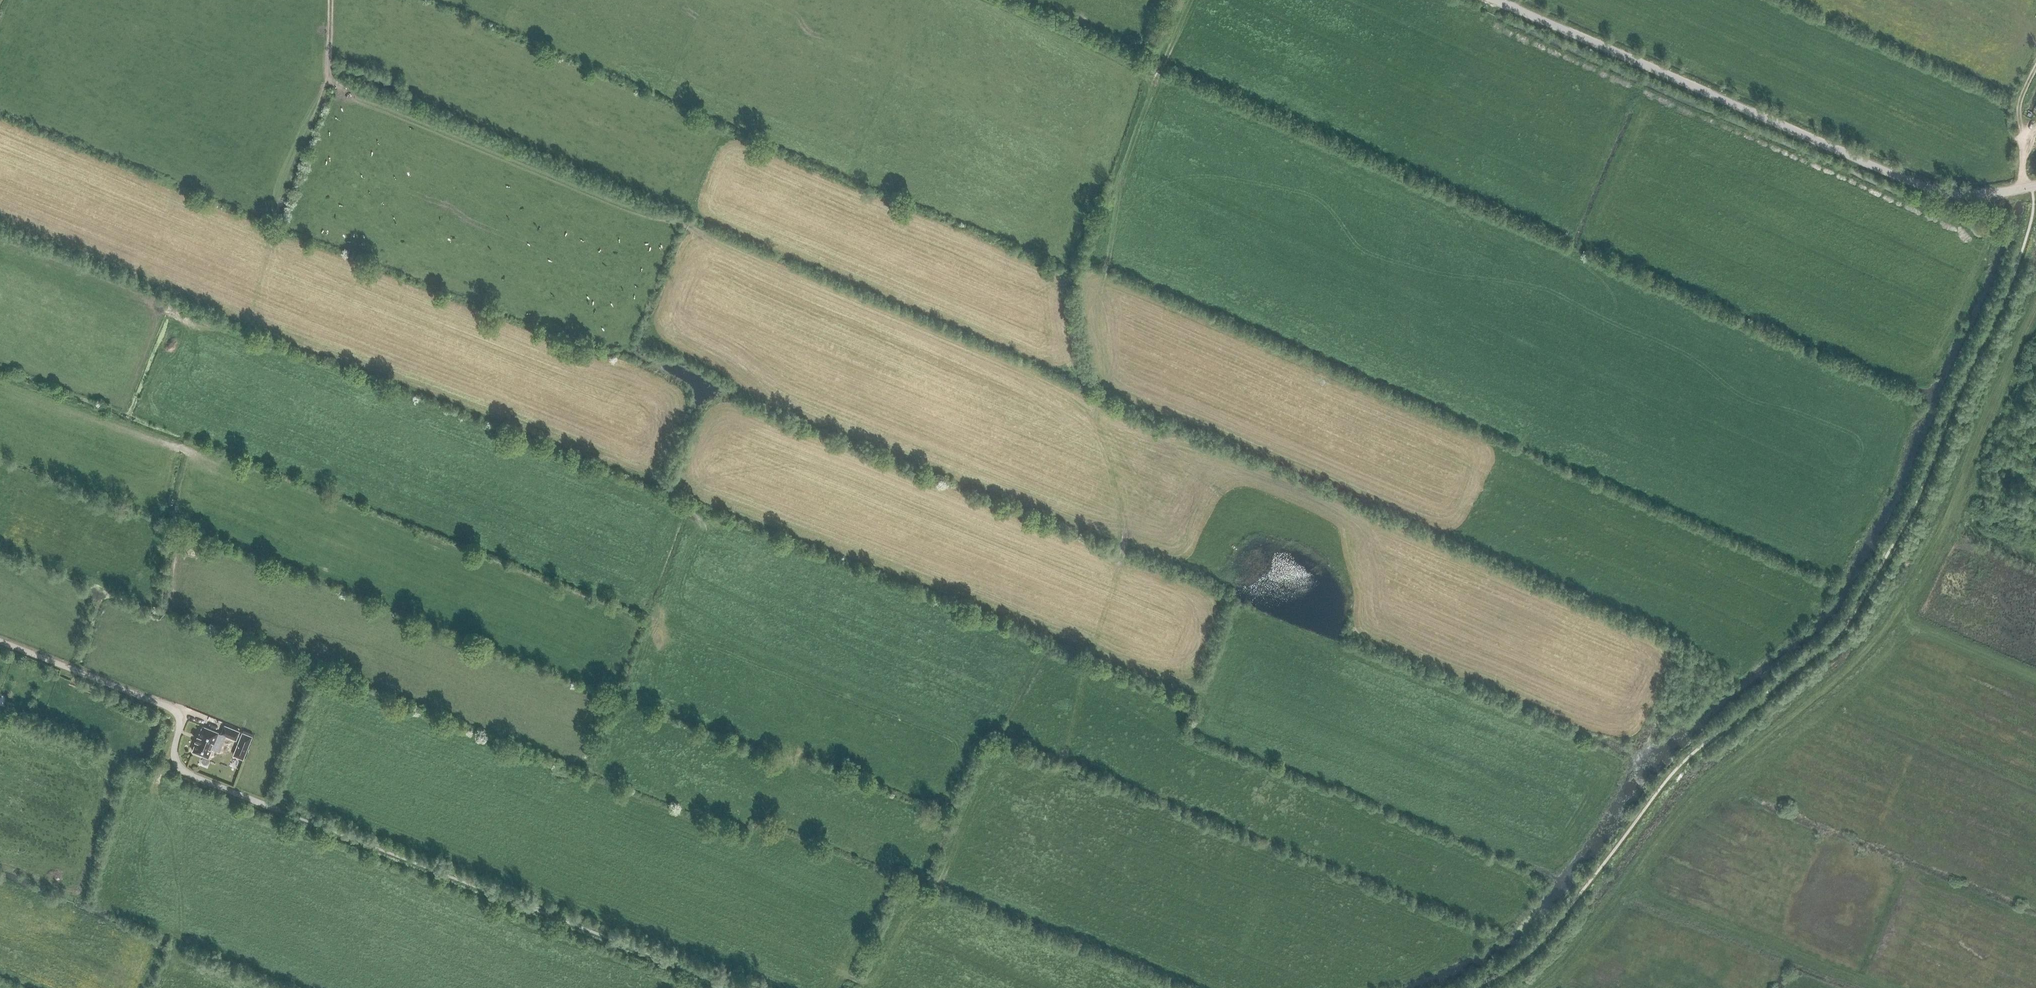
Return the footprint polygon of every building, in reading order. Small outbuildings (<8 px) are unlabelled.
[(239,731),(224,725),(221,734),(236,740),(239,731)] [(218,732),(203,726),(198,736),(196,740),(197,741),(192,751),(208,757),(218,732)] [(242,732),(237,744),(248,748),(252,736),(251,736),(252,733),(243,730),(242,732)]
